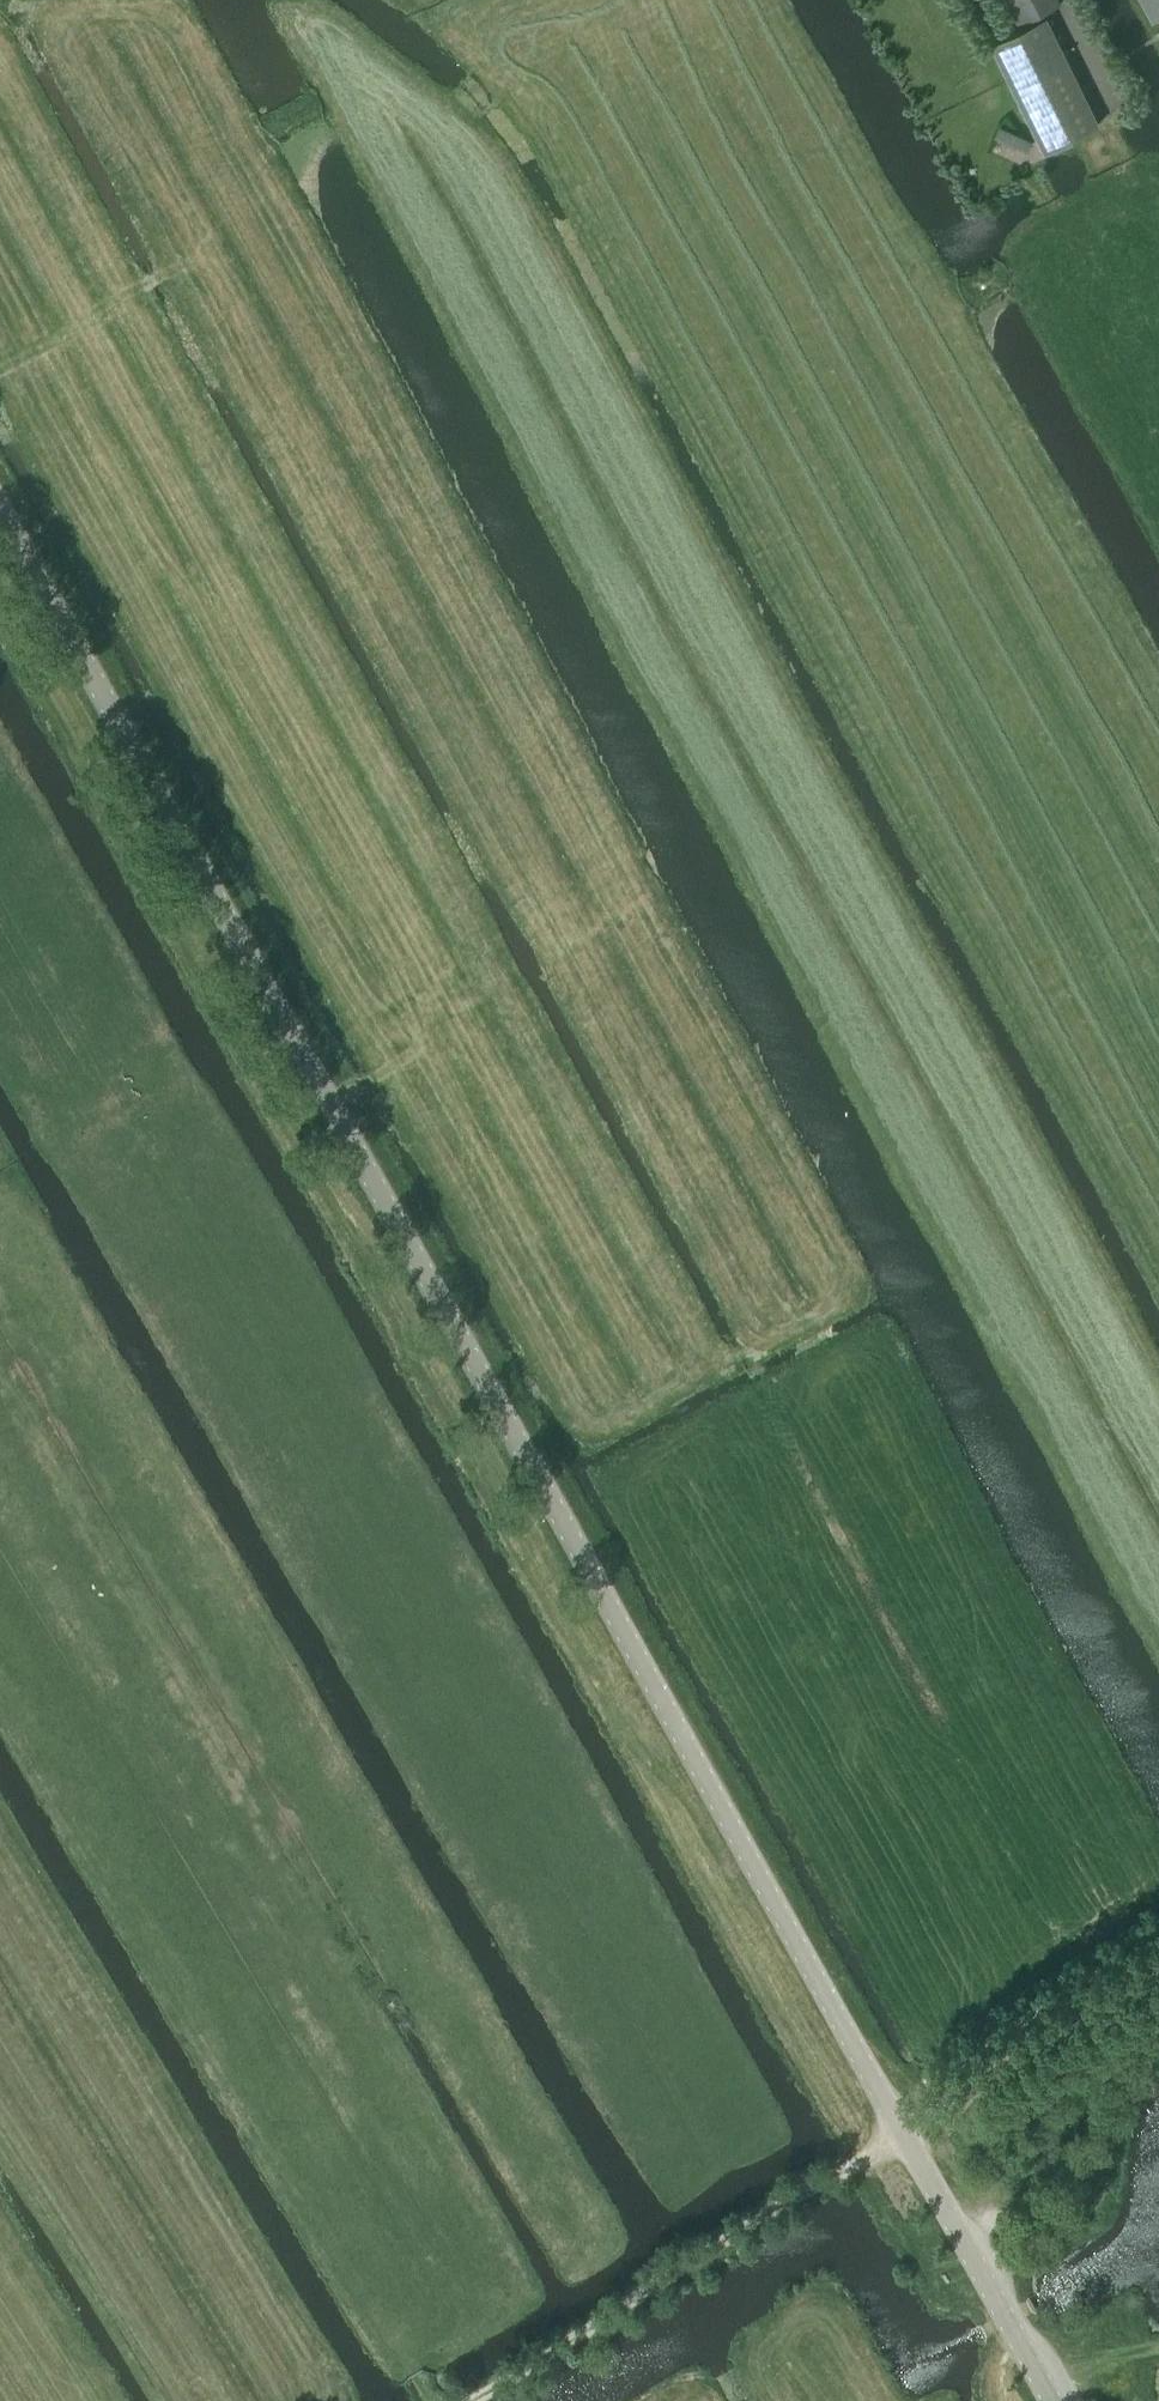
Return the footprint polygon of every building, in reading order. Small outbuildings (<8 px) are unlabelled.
[(1057,0),(1006,0),(1019,25),(1060,5),(1057,0)] [(1152,20),(1158,16),(1158,0),(1142,0),(1152,20)] [(991,44),(1042,151),(1096,125),(1045,18),(991,44)]
